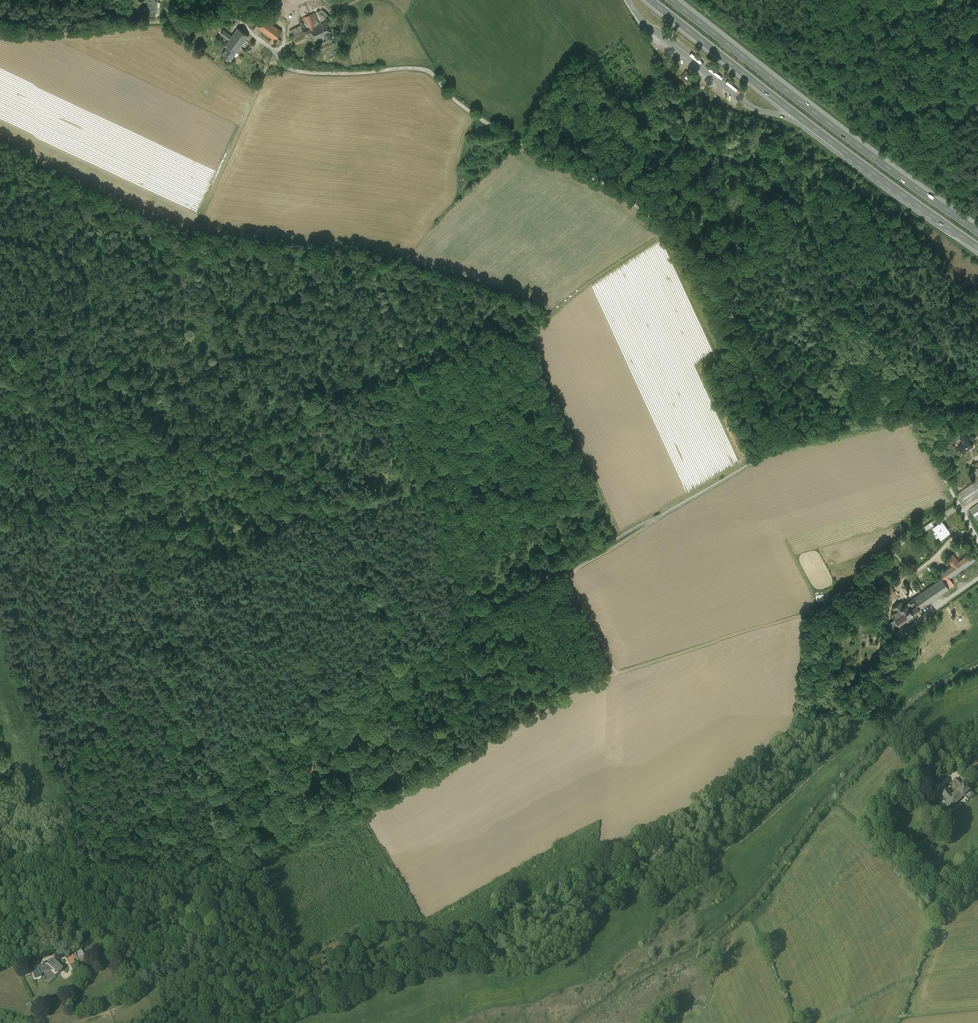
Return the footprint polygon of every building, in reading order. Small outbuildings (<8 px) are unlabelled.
[(149,9),(147,9),(147,13),(157,13),(157,3),(155,3),(155,0),(149,0),(149,9)] [(319,26),(314,14),(305,18),(310,30),(306,31),(308,36),(312,34),(315,41),(326,37),(328,42),(332,40),(329,35),(331,34),(326,22),(319,26)] [(267,21),(262,18),(255,27),(275,41),(282,32),(267,21)] [(301,26),(289,31),(292,36),(291,36),(291,37),(292,36),(294,42),(305,37),(301,26)] [(275,41),(255,27),(253,31),(272,45),(275,41)] [(238,28),(232,37),(223,30),(220,35),(229,41),(224,47),(226,48),(221,55),(230,61),(248,36),(238,28)] [(672,42),(684,51),(686,49),(674,40),(672,42)] [(310,43),(298,48),(302,57),(314,52),(312,48),(310,43)] [(686,74),(682,78),(688,84),(692,79),(686,74)] [(965,435),(960,439),(962,443),(957,446),(963,454),(973,446),(965,435)] [(959,493),(966,504),(977,496),(977,483),(977,481),(959,493)] [(970,510),(977,521),(977,504),(970,510)] [(937,517),(931,521),(935,525),(940,521),(937,517)] [(935,525),(934,526),(937,531),(936,531),(941,537),(948,532),(944,527),(945,526),(941,521),(940,521),(935,525)] [(951,566),(939,574),(941,577),(945,582),(950,578),(949,578),(975,560),(970,553),(959,561),(951,566)] [(953,553),(946,558),(951,566),(959,561),(953,553)] [(941,577),(912,598),(919,608),(949,587),(945,582),(941,577)] [(897,594),(887,580),(878,587),(888,601),(897,594)] [(912,598),(906,602),(906,603),(904,604),(895,611),(892,613),(895,617),(898,623),(919,608),(912,598)] [(902,601),(892,607),(895,611),(904,604),(902,601)] [(895,617),(889,621),(895,630),(901,626),(898,623),(895,617)] [(971,766),(977,762),(975,757),(968,761),(971,766)] [(959,788),(951,795),(945,787),(940,792),(952,805),(969,790),(957,777),(954,779),(958,783),(958,784),(960,787),(959,788)] [(954,779),(951,782),(956,787),(957,786),(959,788),(960,787),(958,784),(958,783),(954,779)] [(74,951),(77,959),(84,957),(81,949),(74,951)] [(74,951),(66,954),(69,963),(77,959),(74,951)] [(52,960),(47,965),(47,966),(41,968),(43,974),(47,972),(52,970),(52,971),(54,969),(55,971),(55,972),(56,972),(58,973),(56,975),(57,975),(62,970),(52,960)] [(37,969),(31,971),(35,982),(41,979),(40,976),(37,969)] [(44,981),(54,977),(52,972),(46,973),(47,976),(42,977),(44,983),(45,983),(44,981)]
